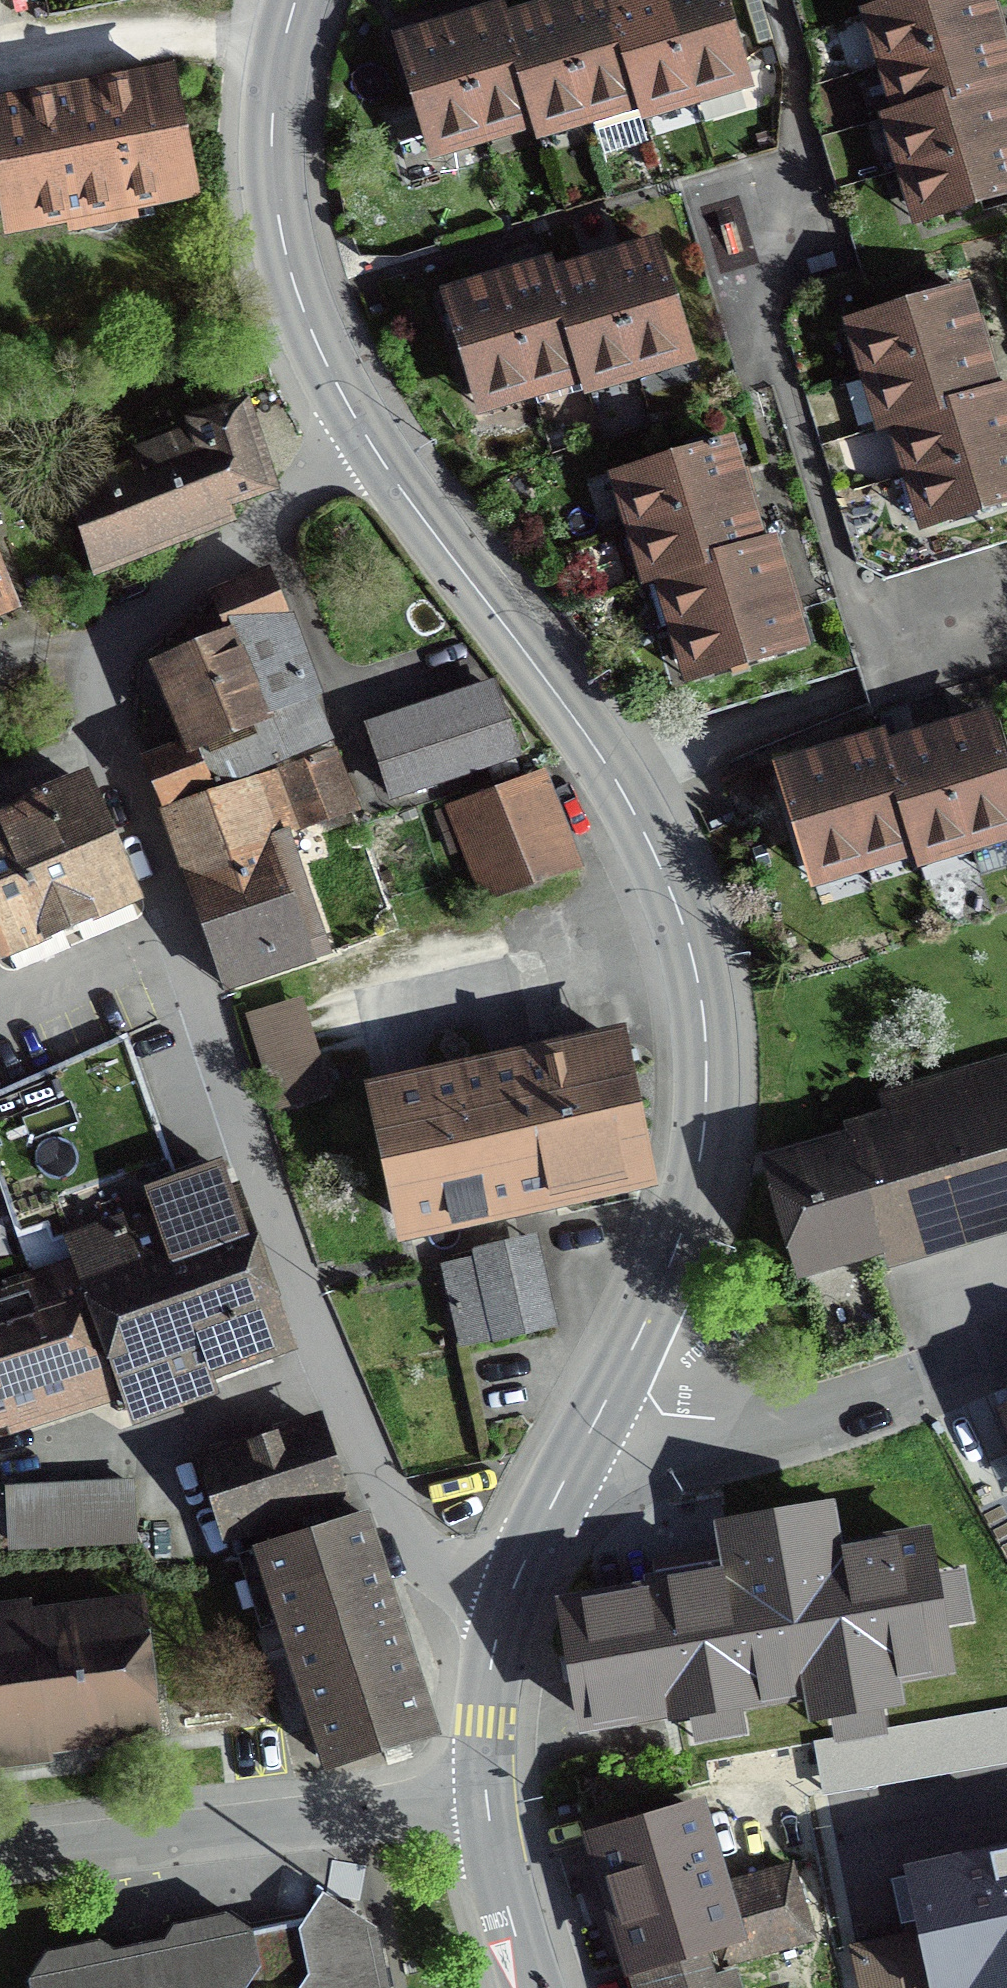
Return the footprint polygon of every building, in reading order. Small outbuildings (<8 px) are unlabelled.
[(604,7),(602,0),(585,0),(567,6),(550,11),(539,14),(498,27),(496,19),(466,28),(447,34),(437,38),(394,51),(424,147),(526,116),(530,128),(632,96),(637,111),(742,79),(717,0),(627,0),(604,7)] [(881,15),(913,118),(901,122),(930,217),(1006,193),(1006,126),(1006,123),(997,92),(1006,89),(1006,78),(997,45),(993,33),(988,16),(983,0),(888,0),(892,12),(881,15)] [(0,101),(0,219),(4,242),(67,231),(69,239),(139,226),(138,217),(201,205),(175,68),(0,101)] [(580,368),(585,384),(688,352),(657,250),(625,260),(609,265),(598,268),(553,281),(549,265),(518,274),(495,281),(484,284),(444,296),(475,400),(580,368)] [(1005,387),(992,391),(981,354),(977,340),(973,327),(962,291),(863,321),(894,421),(909,416),(940,521),(1006,501),(1006,395),(1005,387)] [(200,464),(69,508),(90,569),(230,521),(222,499),(265,484),(236,399),(183,417),(200,464)] [(657,578),(669,574),(699,677),(798,648),(785,604),(782,593),(778,580),(768,545),(755,549),(743,508),(739,495),(736,484),(725,445),(626,473),(657,578)] [(235,644),(164,672),(198,757),(325,706),(272,577),(217,600),(235,644)] [(501,691),(373,731),(396,802),(523,761),(501,691)] [(832,755),(822,758),(780,772),(812,872),(916,839),(920,850),(1006,822),(1006,777),(988,717),(950,729),(940,732),(926,736),(887,749),(884,738),(846,750),(832,755)] [(341,757),(286,778),(307,836),(363,815),(341,757)] [(546,775),(449,811),(485,907),(582,870),(546,775)] [(0,807),(0,951),(2,956),(128,903),(74,776),(0,807)] [(256,777),(161,812),(228,990),(323,955),(256,777)] [(295,1002),(246,1019),(277,1110),(326,1094),(295,1002)] [(613,1033),(366,1085),(397,1231),(644,1178),(613,1033)] [(0,1092),(0,1147),(17,1203),(167,1147),(122,1037),(0,1092)] [(757,1174),(792,1287),(883,1259),(889,1279),(1006,1242),(1006,1064),(872,1105),(882,1136),(757,1174)] [(75,1245),(84,1271),(128,1399),(138,1427),(276,1380),(272,1369),(300,1359),(245,1199),(162,1227),(159,1217),(75,1245)] [(549,1321),(531,1242),(440,1263),(458,1342),(549,1321)] [(0,1299),(0,1443),(128,1399),(84,1271),(0,1299)] [(205,1460),(227,1531),(340,1496),(316,1424),(267,1440),(205,1460)] [(14,1489),(3,1489),(8,1555),(136,1549),(136,1483),(43,1488),(45,1523),(15,1524),(14,1489)] [(45,1523),(43,1488),(14,1489),(15,1524),(45,1523)] [(339,1510),(244,1540),(328,1760),(395,1740),(433,1728),(355,1505),(339,1510)] [(698,1709),(947,1665),(924,1539),(835,1555),(828,1510),(727,1528),(735,1572),(675,1583),(698,1709)] [(659,1588),(555,1607),(577,1724),(681,1705),(659,1588)] [(0,1628),(0,1745),(157,1726),(142,1610),(0,1628)] [(725,1966),(808,1941),(784,1863),(721,1882),(698,1808),(597,1839),(615,1896),(644,1987),(732,1987),(725,1966)] [(1006,1977),(1006,1855),(918,1876),(932,1933),(945,1987),(960,1987),(1006,1977)] [(320,1893),(309,1914),(321,1921),(322,1923),(335,1920),(343,1908),(320,1893)] [(309,1914),(307,1919),(248,1932),(226,1916),(174,1927),(165,1941),(113,1952),(98,1942),(47,1953),(30,1979),(32,1987),(387,1987),(375,1930),(343,1908),(335,1920),(322,1923),(321,1921),(309,1914)] [(854,1951),(863,1987),(945,1987),(932,1933),(854,1951)]
